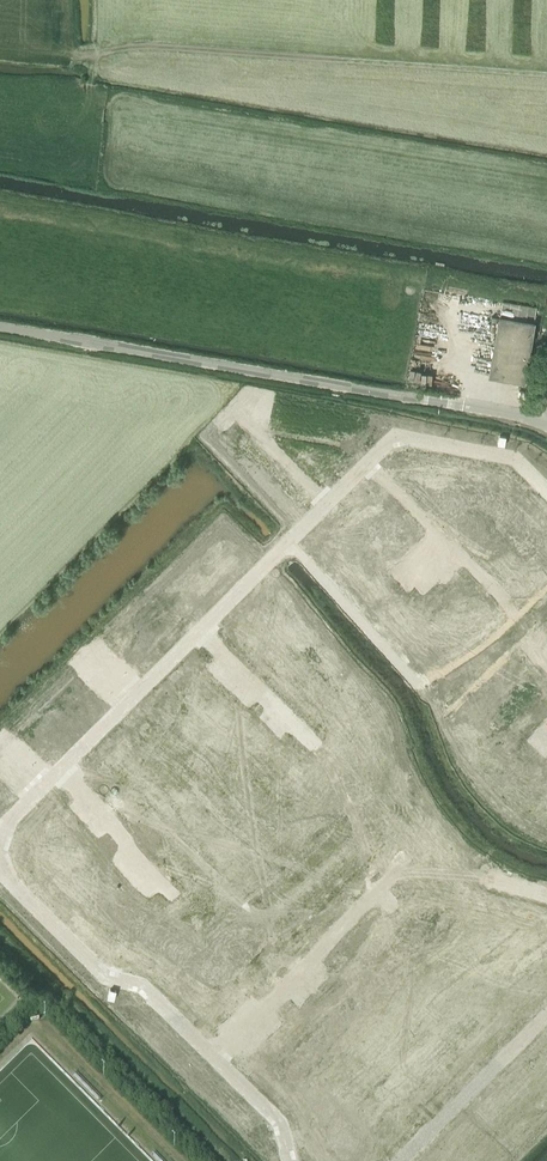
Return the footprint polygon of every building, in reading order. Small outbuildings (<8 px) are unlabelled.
[(525,381),(535,321),(500,316),(489,375),(525,381)] [(262,615),(252,624),(268,640),(294,614),(278,598),(270,606),(270,605),(261,614),(262,615)] [(149,613),(143,618),(147,621),(152,616),(149,613)] [(142,616),(134,624),(150,640),(158,632),(157,631),(153,628),(150,625),(147,621),(143,618),(142,616)] [(152,616),(147,621),(150,625),(155,619),(152,616)] [(155,619),(150,625),(153,628),(159,623),(155,619)] [(159,623),(153,628),(157,631),(162,626),(159,623)] [(134,624),(127,632),(142,648),(150,640),(134,624)] [(127,632),(119,639),(135,655),(142,648),(127,632)] [(119,639),(111,647),(127,663),(135,655),(119,639)] [(242,641),(233,649),(240,656),(248,647),(242,641)] [(200,683),(195,688),(198,692),(203,687),(200,683)] [(203,687),(198,692),(202,695),(207,690),(203,687)] [(179,696),(161,714),(169,722),(187,704),(179,696)] [(215,698),(210,703),(214,707),(219,702),(215,698)] [(219,702),(214,707),(217,710),(222,705),(219,702)] [(187,704),(169,722),(176,730),(194,712),(187,704)] [(310,704),(301,712),(306,717),(314,709),(310,704)] [(194,712),(176,730),(184,737),(187,735),(202,720),(194,712)] [(230,713),(225,718),(229,722),(234,717),(230,713)] [(202,720),(187,735),(194,743),(212,725),(205,717),(202,720)] [(234,717),(229,722),(232,726),(237,720),(234,717)] [(212,725),(194,743),(202,750),(220,732),(212,725)] [(220,732),(202,750),(210,758),(228,740),(220,732)] [(266,739),(257,748),(265,756),(274,747),(266,739)] [(240,751),(221,769),(235,783),(234,784),(236,785),(260,761),(261,760),(248,747),(242,753),(240,751)] [(274,747),(265,756),(273,764),(282,755),(274,747)] [(331,755),(322,763),(327,768),(336,759),(331,755)] [(503,756),(498,761),(506,770),(512,765),(503,756)] [(260,761),(236,785),(251,800),(270,782),(267,780),(273,774),(260,761)] [(291,784),(267,807),(279,819),(287,811),(290,815),(306,799),(291,784)] [(534,807),(544,817),(546,815),(546,816),(546,794),(534,807)] [(364,866),(358,872),(366,881),(372,874),(364,866)] [(416,899),(410,905),(415,909),(421,904),(416,899)] [(410,905),(404,910),(409,915),(415,909),(410,905)] [(365,925),(360,930),(367,936),(372,931),(365,925)] [(211,952),(202,960),(219,976),(227,968),(211,952)] [(202,960),(195,968),(211,984),(219,976),(202,960)] [(195,968),(187,975),(204,992),(211,984),(195,968)] [(187,975),(179,983),(196,1000),(204,992),(187,975)] [(472,975),(464,983),(480,1000),(489,991),(472,975)] [(331,983),(327,987),(332,993),(336,989),(331,983)] [(464,983),(456,991),(473,1007),(480,1000),(464,983)] [(327,987),(323,991),(329,996),(332,993),(327,987)] [(238,988),(234,992),(240,997),(243,993),(238,988)] [(456,991),(448,999),(465,1015),(473,1007),(456,991)] [(234,992),(231,996),(236,1001),(240,997),(234,992)] [(354,997),(345,1005),(362,1022),(370,1014),(354,997)] [(315,999),(311,1003),(317,1008),(320,1004),(315,999)] [(448,999),(441,1007),(457,1023),(465,1015),(448,999)] [(223,1003),(219,1007),(224,1012),(228,1009),(223,1003)] [(345,1005),(338,1013),(354,1030),(362,1022),(345,1005)] [(219,1007),(215,1011),(221,1016),(224,1012),(219,1007)] [(307,1007),(304,1010),(309,1016),(313,1012),(307,1007)] [(441,1007),(433,1015),(449,1031),(457,1023),(441,1007)] [(304,1010),(300,1014),(305,1019),(309,1016),(304,1010)] [(338,1013),(330,1021),(346,1037),(354,1030),(338,1013)] [(501,1013),(497,1017),(503,1022),(507,1019),(501,1013)] [(497,1017),(494,1020),(499,1026),(503,1022),(497,1017)] [(330,1021),(322,1029),(338,1045),(346,1037),(330,1021)] [(490,1024),(486,1028),(492,1034),(495,1030),(490,1024)] [(322,1029),(314,1037),(330,1054),(338,1045),(322,1029)] [(478,1036),(474,1040),(480,1045),(483,1042),(478,1036)] [(474,1040),(471,1044),(476,1049),(480,1045),(474,1040)] [(508,1067),(504,1071),(510,1077),(514,1073),(508,1067)] [(504,1071),(500,1075),(506,1081),(510,1077),(504,1071)] [(530,1098),(546,1115),(546,1087),(544,1084),(530,1098)] [(517,1111),(534,1128),(546,1116),(546,1115),(530,1098),(517,1111)]
